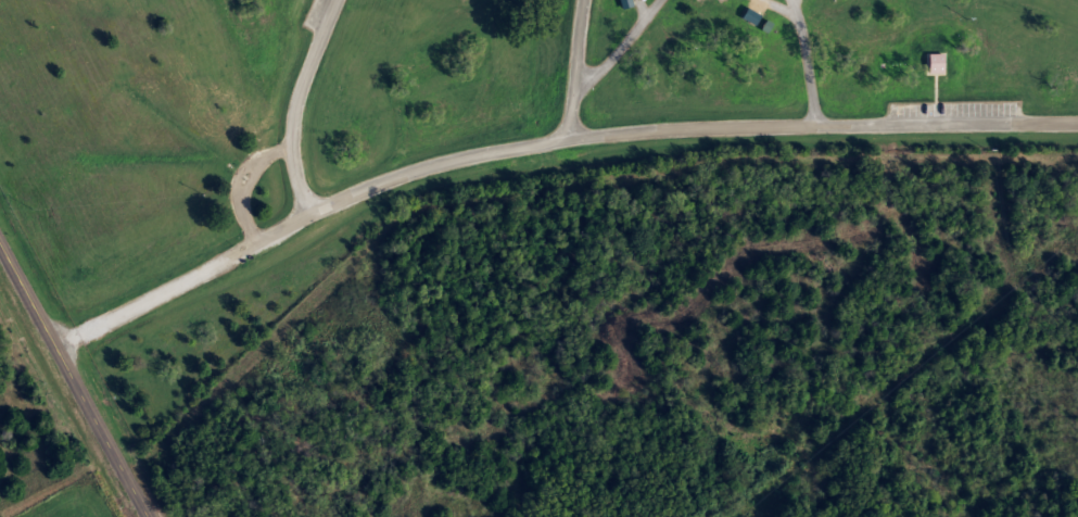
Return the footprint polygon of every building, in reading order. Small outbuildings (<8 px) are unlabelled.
[(620,9),(617,0),(629,0),(631,5),(620,9)] [(758,15),(752,25),(738,16),(744,8),(758,15)] [(916,53),(931,53),(931,74),(916,74),(916,53)] [(943,54),(928,54),(928,76),(944,75),(943,54)]
